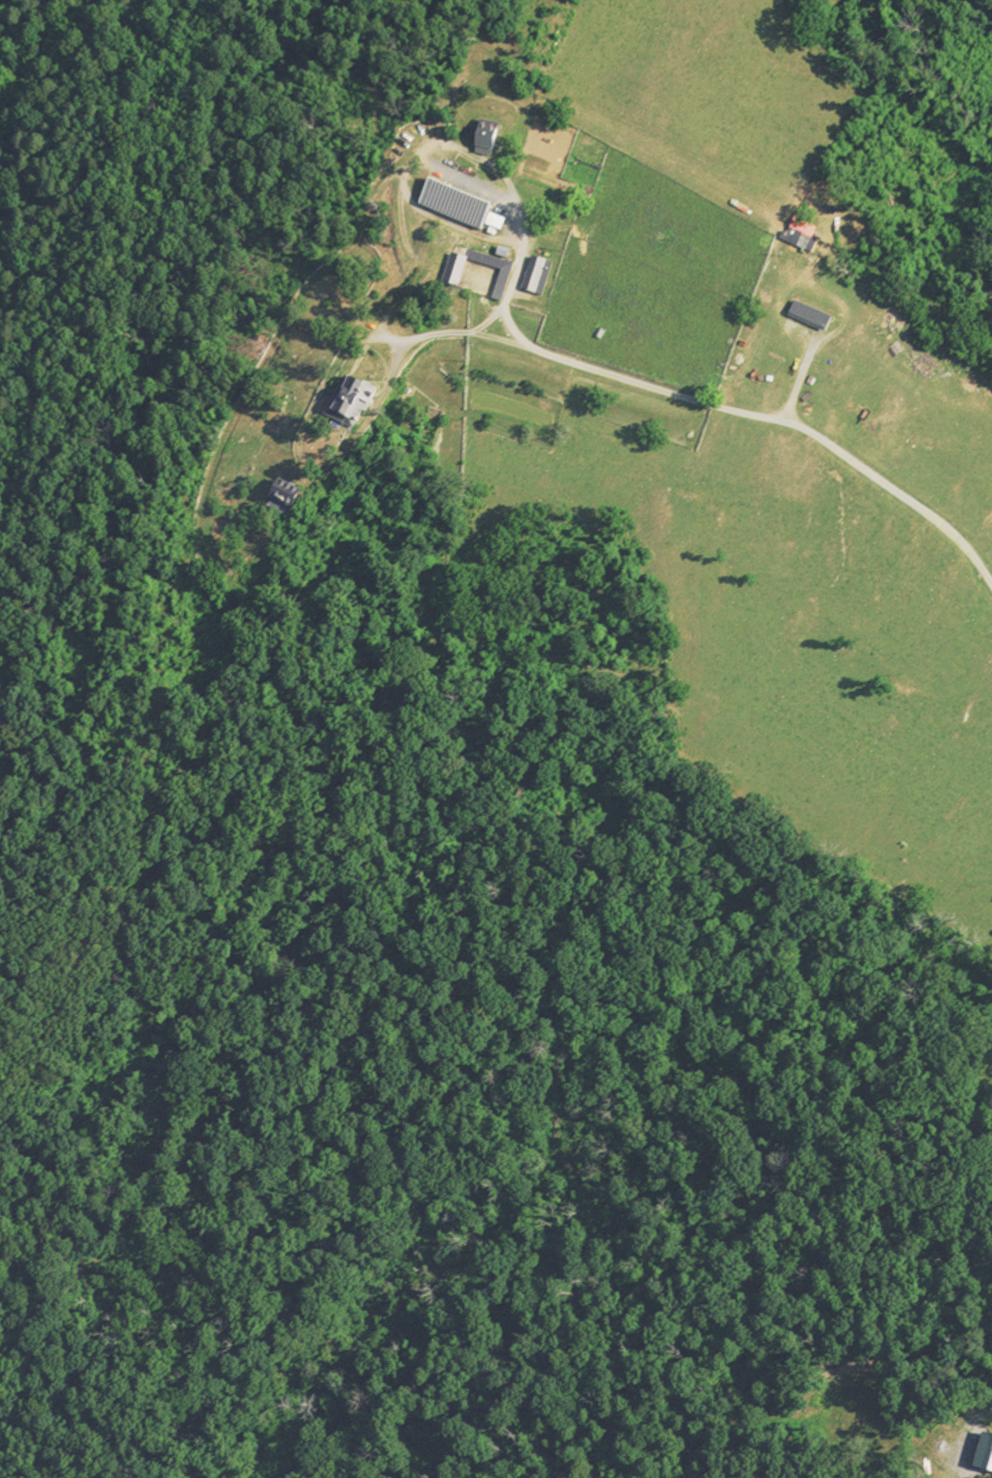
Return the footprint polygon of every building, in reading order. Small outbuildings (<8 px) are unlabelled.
[(478,152),(496,157),(504,125),(486,121),(478,152)] [(516,263),(466,250),(465,257),(456,254),(448,285),(465,290),(472,262),(503,270),(497,295),(507,297),(516,263)] [(556,263),(535,257),(526,290),(547,296),(556,263)] [(836,319),(800,302),(793,316),(830,333),(836,319)] [(380,391),(348,379),(332,420),(364,433),(380,391)] [(307,491),(286,480),(272,506),(293,517),(307,491)]
